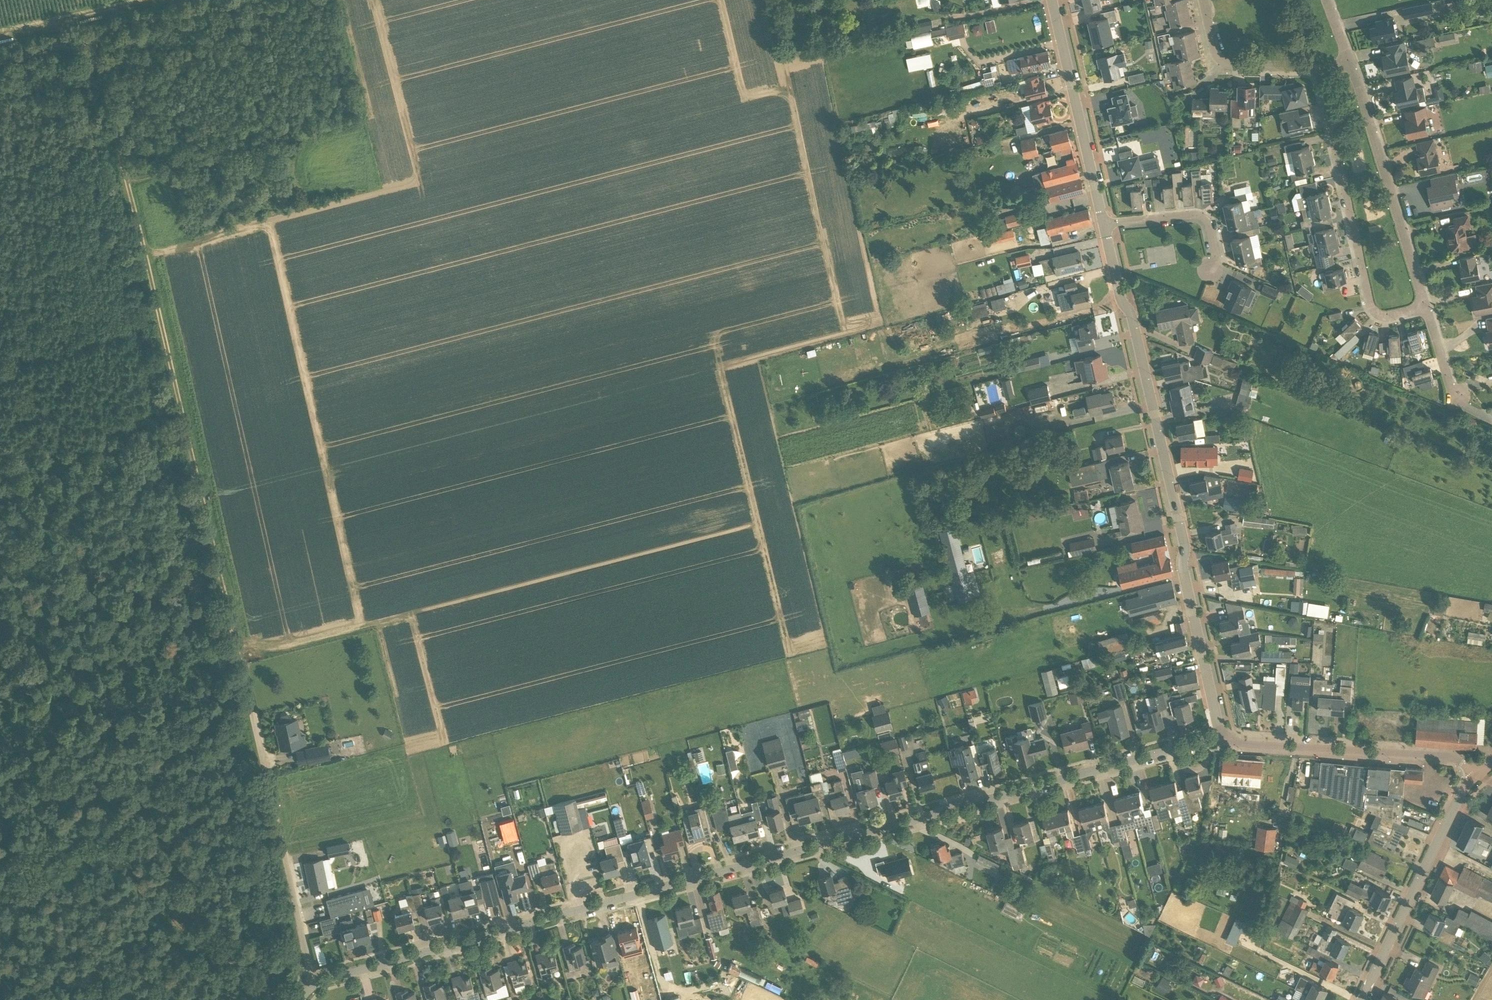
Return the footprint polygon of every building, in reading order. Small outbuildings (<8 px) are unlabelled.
[(1102,6),(1101,0),(1084,0),(1086,10),(1102,6)] [(1166,3),(1168,10),(1166,10),(1167,15),(1189,10),(1187,0),(1175,0),(1166,2),(1166,3)] [(1433,12),(1432,3),(1403,9),(1405,18),(1433,12)] [(1110,22),(1118,20),(1115,10),(1101,13),(1102,19),(1089,22),(1095,45),(1114,41),(1110,22)] [(1192,23),(1189,10),(1167,15),(1168,20),(1170,19),(1172,27),(1192,23)] [(1384,24),(1377,26),(1371,27),(1374,43),(1397,38),(1393,18),(1383,20),(1384,24)] [(932,28),(933,27),(932,20),(916,24),(917,30),(917,31),(932,28)] [(986,22),(987,29),(996,27),(994,20),(986,22)] [(974,35),(984,31),(980,22),(970,26),(974,35)] [(964,24),(946,28),(949,40),(967,36),(964,24)] [(944,27),(929,30),(930,35),(945,32),(944,27)] [(1175,49),(1197,44),(1194,31),(1175,36),(1176,43),(1174,44),(1175,49)] [(1441,45),(1457,42),(1455,32),(1439,36),(1441,45)] [(905,37),(906,48),(931,44),(930,34),(905,37)] [(1412,48),(1434,43),(1432,35),(1410,40),(1412,48)] [(1387,74),(1410,69),(1407,51),(1406,51),(1404,41),(1384,46),(1386,56),(1383,56),(1387,74)] [(1197,44),(1175,49),(1176,54),(1178,53),(1180,60),(1180,61),(1190,59),(1200,56),(1197,44)] [(1010,74),(1025,71),(1033,69),(1034,71),(1037,72),(1039,72),(1041,71),(1043,68),(1043,66),(1051,65),(1048,52),(1022,58),(1007,61),(1010,74)] [(930,53),(907,58),(910,71),(933,66),(930,53)] [(1118,66),(1127,64),(1124,54),(1117,55),(1117,54),(1098,59),(1100,67),(1103,67),(1106,80),(1113,79),(1121,78),(1118,66)] [(1180,61),(1180,60),(1170,63),(1172,70),(1169,71),(1171,76),(1193,71),(1190,59),(1180,61)] [(1480,60),(1468,63),(1470,73),(1482,70),(1480,60)] [(1196,83),(1193,71),(1171,76),(1172,80),(1174,80),(1176,88),(1196,83)] [(1143,72),(1129,76),(1130,83),(1145,80),(1143,72)] [(1040,82),(1038,76),(1027,79),(1028,85),(1025,86),(1028,99),(1048,94),(1044,81),(1040,82)] [(982,87),(995,84),(993,77),(980,81),(982,87)] [(1398,106),(1426,100),(1423,87),(1416,88),(1415,88),(1413,77),(1396,81),(1398,92),(1396,93),(1396,95),(1395,97),(1394,99),(1394,101),(1396,103),(1398,103),(1398,106)] [(1233,99),(1233,115),(1249,115),(1249,105),(1255,105),(1255,88),(1253,88),(1253,85),(1247,85),(1247,88),(1239,88),(1239,99),(1233,99)] [(1275,97),(1275,93),(1285,93),(1288,106),(1305,102),(1303,94),(1305,94),(1303,86),(1289,89),(1288,85),(1260,85),(1260,97),(1275,97)] [(1211,98),(1194,98),(1194,115),(1212,115),(1212,110),(1213,110),(1213,108),(1227,108),(1227,91),(1219,91),(1219,88),(1211,88),(1211,98)] [(1127,94),(1113,97),(1115,106),(1109,108),(1113,124),(1126,121),(1129,123),(1131,120),(1133,120),(1132,116),(1138,115),(1136,105),(1130,106),(1129,103),(1127,94)] [(1046,107),(1044,100),(1033,103),(1034,110),(1031,111),(1034,123),(1054,118),(1051,106),(1046,107)] [(1409,138),(1428,134),(1425,118),(1427,117),(1425,108),(1406,112),(1408,121),(1406,121),(1409,138)] [(1295,109),(1281,113),(1279,113),(1282,128),(1290,126),(1292,134),(1304,131),(1303,129),(1313,127),(1310,113),(1297,116),(1295,109)] [(1063,153),(1073,151),(1068,130),(1046,135),(1047,139),(1052,138),(1055,149),(1062,148),(1063,153)] [(1034,137),(1021,141),(1025,158),(1039,154),(1034,137)] [(1433,140),(1418,144),(1421,158),(1418,158),(1421,174),(1428,172),(1429,174),(1433,173),(1434,171),(1440,170),(1437,154),(1436,154),(1433,140)] [(1309,146),(1298,149),(1297,142),(1285,145),(1286,152),(1292,150),(1294,162),(1314,157),(1312,151),(1311,151),(1310,145),(1309,146)] [(917,155),(924,157),(927,149),(920,146),(917,155)] [(1130,175),(1131,177),(1143,174),(1143,173),(1161,168),(1159,160),(1141,165),(1138,156),(1134,157),(1132,149),(1120,152),(1123,165),(1120,165),(1123,176),(1130,175)] [(1197,163),(1198,151),(1188,151),(1187,162),(1197,163)] [(1314,157),(1294,162),(1297,173),(1291,174),(1293,181),(1305,178),(1304,171),(1314,169),(1314,170),(1315,170),(1314,164),(1315,164),(1314,158),(1314,157)] [(1080,176),(1075,158),(1067,160),(1068,165),(1043,172),(1046,185),(1080,176)] [(1194,197),(1200,196),(1203,196),(1204,202),(1214,200),(1212,181),(1202,182),(1200,170),(1192,171),(1193,183),(1194,197)] [(1175,199),(1181,198),(1184,198),(1185,203),(1195,202),(1194,197),(1193,183),(1183,184),(1181,172),(1173,173),(1174,185),(1175,199)] [(1457,175),(1432,180),(1434,186),(1431,187),(1433,194),(1431,195),(1434,208),(1442,206),(1443,210),(1451,209),(1449,196),(1458,195),(1455,182),(1458,182),(1457,175)] [(1044,203),(1058,200),(1084,193),(1081,179),(1040,190),(1044,203)] [(1278,181),(1272,183),(1272,184),(1275,190),(1280,188),(1281,187),(1278,181)] [(1302,209),(1330,203),(1330,202),(1329,196),(1327,197),(1326,191),(1325,191),(1326,192),(1315,194),(1314,188),(1317,187),(1316,181),(1300,185),(1303,197),(1298,198),(1300,210),(1302,209)] [(1127,184),(1127,191),(1131,191),(1133,209),(1143,208),(1143,202),(1146,202),(1145,192),(1142,192),(1141,188),(1136,189),(1135,182),(1127,184)] [(1161,190),(1162,200),(1165,200),(1166,205),(1176,204),(1175,199),(1174,185),(1164,186),(1164,190),(1161,190)] [(1225,216),(1245,212),(1242,200),(1248,199),(1246,193),(1234,196),(1235,202),(1225,204),(1224,204),(1225,209),(1224,210),(1225,216)] [(1285,202),(1278,204),(1280,213),(1287,212),(1285,202)] [(1302,228),(1309,226),(1322,223),(1320,217),(1331,215),(1332,215),(1330,209),(1332,209),(1330,203),(1302,209),(1304,220),(1301,221),(1302,228)] [(1048,230),(1039,232),(1043,246),(1068,239),(1066,230),(1092,223),(1089,209),(1046,221),(1048,230)] [(1028,222),(1025,211),(1005,216),(1009,228),(1028,222)] [(1245,212),(1225,216),(1225,217),(1226,217),(1227,223),(1228,222),(1230,228),(1230,227),(1241,225),(1242,231),(1255,228),(1253,222),(1248,223),(1245,212)] [(1470,226),(1468,216),(1454,219),(1456,225),(1447,227),(1450,239),(1448,240),(1451,251),(1469,247),(1468,247),(1477,245),(1475,234),(1466,236),(1464,227),(1470,226)] [(1310,244),(1312,244),(1338,238),(1338,237),(1337,231),(1335,232),(1334,226),(1334,227),(1323,229),(1322,223),(1309,226),(1311,232),(1307,233),(1310,244)] [(1255,228),(1242,231),(1244,237),(1233,239),(1232,239),(1233,245),(1232,245),(1234,251),(1233,251),(1253,247),(1251,236),(1256,234),(1255,228)] [(1338,238),(1312,244),(1317,268),(1331,264),(1330,258),(1328,252),(1339,250),(1340,250),(1338,245),(1340,244),(1338,238)] [(1253,247),(1233,251),(1234,252),(1235,258),(1236,258),(1238,263),(1238,262),(1249,260),(1250,266),(1249,266),(1250,266),(1263,263),(1261,257),(1256,258),(1253,247)] [(1040,261),(1041,263),(1044,276),(1069,270),(1069,269),(1075,268),(1076,269),(1084,267),(1080,252),(1054,258),(1040,261)] [(1030,254),(1016,257),(1018,268),(1032,265),(1030,254)] [(1481,278),(1478,264),(1476,264),(1475,255),(1461,258),(1462,266),(1460,267),(1463,282),(1481,278)] [(1333,270),(1326,272),(1327,273),(1326,273),(1327,279),(1322,280),(1324,292),(1337,289),(1335,283),(1346,281),(1347,281),(1346,278),(1347,277),(1346,271),(1345,272),(1344,268),(1343,268),(1343,269),(1333,271),(1333,270)] [(995,284),(998,293),(1015,288),(1013,279),(995,284)] [(1026,279),(1018,282),(1021,289),(1029,286),(1026,279)] [(1252,288),(1233,280),(1229,289),(1231,290),(1225,305),(1241,312),(1252,288)] [(1078,292),(1077,289),(1078,289),(1076,281),(1065,284),(1067,291),(1072,290),(1073,293),(1076,307),(1092,303),(1089,290),(1078,292)] [(1477,285),(1479,298),(1473,299),(1476,314),(1491,311),(1491,282),(1477,285)] [(1265,284),(1261,292),(1275,299),(1279,290),(1265,284)] [(1297,294),(1302,298),(1306,294),(1302,289),(1297,294)] [(991,300),(995,312),(1007,308),(1004,297),(991,300)] [(1161,329),(1172,326),(1173,331),(1175,335),(1179,334),(1181,343),(1194,341),(1192,332),(1189,332),(1187,323),(1198,321),(1199,319),(1197,310),(1196,308),(1189,310),(1188,305),(1157,311),(1161,329)] [(973,319),(989,314),(986,306),(974,309),(971,310),(973,319)] [(1342,311),(1329,314),(1331,321),(1343,318),(1342,311)] [(1342,327),(1344,329),(1341,332),(1348,339),(1362,326),(1355,318),(1351,322),(1349,320),(1342,327)] [(1075,337),(1077,336),(1080,350),(1096,347),(1093,334),(1099,333),(1096,320),(1088,322),(1089,324),(1080,326),(1080,324),(1072,326),(1075,337)] [(1407,340),(1410,349),(1413,348),(1414,352),(1424,349),(1422,343),(1423,342),(1421,336),(1420,336),(1418,330),(1408,333),(1410,339),(1407,340)] [(1363,346),(1366,347),(1365,351),(1374,353),(1380,335),(1370,332),(1368,338),(1366,337),(1363,346)] [(1387,341),(1388,351),(1390,351),(1391,355),(1401,354),(1400,335),(1389,335),(1390,341),(1387,341)] [(1213,352),(1200,347),(1195,358),(1209,363),(1213,352)] [(1214,354),(1211,363),(1234,372),(1237,363),(1214,354)] [(1082,370),(1085,381),(1109,376),(1107,368),(1104,368),(1101,355),(1076,361),(1078,371),(1082,370)] [(1039,357),(1023,361),(1026,370),(1041,366),(1039,357)] [(1014,363),(1016,373),(1026,370),(1023,361),(1014,363)] [(1167,379),(1183,376),(1184,382),(1204,377),(1201,364),(1191,366),(1190,361),(1164,366),(1167,379)] [(1425,370),(1425,367),(1423,361),(1403,367),(1406,377),(1413,375),(1415,384),(1419,383),(1421,391),(1433,387),(1431,379),(1434,378),(1431,368),(1425,370)] [(1378,375),(1380,369),(1372,367),(1371,373),(1378,375)] [(1011,379),(1002,381),(1007,399),(1015,397),(1011,379)] [(1249,396),(1253,382),(1243,379),(1239,393),(1236,405),(1248,408),(1251,397),(1252,397),(1249,396)] [(1174,415),(1195,410),(1190,384),(1171,388),(1175,404),(1172,404),(1174,415)] [(1048,385),(1029,390),(1032,405),(1052,400),(1048,385)] [(1101,394),(1087,397),(1092,415),(1116,409),(1113,394),(1102,396),(1101,394)] [(1058,399),(1052,402),(1056,408),(1061,405),(1058,399)] [(1004,403),(995,406),(997,413),(1006,411),(1004,403)] [(1073,415),(1085,412),(1083,405),(1071,408),(1073,415)] [(982,417),(983,417),(996,413),(994,406),(980,410),(982,417)] [(1195,422),(1177,426),(1177,430),(1176,433),(1178,435),(1179,438),(1190,436),(1190,438),(1198,437),(1195,422)] [(1044,426),(1032,429),(1033,436),(1046,433),(1044,426)] [(1389,444),(1392,435),(1387,433),(1384,442),(1389,444)] [(1108,445),(1104,446),(1104,445),(1097,447),(1100,459),(1107,457),(1106,452),(1110,451),(1125,448),(1122,434),(1107,438),(1108,445)] [(1206,443),(1220,442),(1220,434),(1206,435),(1206,443)] [(1183,463),(1216,462),(1215,447),(1206,447),(1183,447),(1183,463)] [(1129,462),(1111,466),(1110,459),(1069,469),(1073,485),(1113,476),(1116,489),(1134,485),(1129,462)] [(1255,471),(1242,468),(1240,479),(1253,482),(1255,471)] [(1223,496),(1220,484),(1221,484),(1221,477),(1205,474),(1203,480),(1191,483),(1194,496),(1204,494),(1206,500),(1223,496)] [(1074,492),(1077,502),(1090,499),(1088,489),(1074,492)] [(1249,501),(1225,497),(1223,509),(1247,512),(1249,501)] [(1136,500),(1117,504),(1123,533),(1144,528),(1142,518),(1140,518),(1136,500)] [(1239,541),(1235,522),(1226,524),(1227,529),(1221,531),(1221,530),(1207,534),(1210,548),(1239,541)] [(956,529),(940,533),(959,602),(974,597),(956,529)] [(1164,549),(1168,548),(1165,535),(1132,543),(1135,556),(1153,551),(1156,563),(1119,572),(1120,574),(1118,574),(1117,575),(1117,576),(1117,577),(1117,578),(1117,579),(1117,580),(1117,581),(1118,582),(1119,583),(1119,584),(1120,585),(1122,584),(1123,586),(1174,574),(1171,560),(1167,561),(1164,549)] [(1094,537),(1070,543),(1073,556),(1097,551),(1094,537)] [(1251,578),(1255,578),(1253,565),(1240,567),(1240,565),(1230,567),(1229,560),(1213,563),(1216,578),(1231,575),(1234,590),(1245,588),(1245,587),(1252,585),(1251,578)] [(1261,574),(1295,576),(1296,571),(1296,570),(1262,568),(1261,572),(1261,574)] [(1294,593),(1303,593),(1303,577),(1294,576),(1294,593)] [(921,580),(906,584),(915,616),(930,612),(921,580)] [(1126,600),(1129,613),(1157,606),(1177,600),(1172,582),(1142,589),(1144,595),(1126,600)] [(1308,602),(1300,601),(1299,613),(1307,613),(1308,602)] [(1227,603),(1229,613),(1230,619),(1221,621),(1224,633),(1241,629),(1240,623),(1246,621),(1243,605),(1227,603)] [(1485,603),(1483,612),(1491,613),(1491,605),(1485,603)] [(1159,616),(1158,612),(1129,620),(1130,625),(1145,621),(1146,626),(1160,623),(1159,616)] [(1185,633),(1188,633),(1185,620),(1177,622),(1180,635),(1185,633)] [(1469,638),(1483,641),(1485,641),(1486,634),(1468,631),(1467,638),(1469,638)] [(1241,641),(1232,643),(1235,656),(1252,652),(1250,645),(1257,643),(1254,632),(1240,635),(1241,641)] [(1188,647),(1185,633),(1180,635),(1133,648),(1138,667),(1169,659),(1167,652),(1188,647)] [(1324,634),(1319,633),(1316,633),(1315,643),(1323,644),(1324,634)] [(1261,661),(1283,661),(1283,651),(1261,651),(1261,661)] [(1082,659),(1084,669),(1095,666),(1093,656),(1082,659)] [(1299,664),(1291,663),(1290,672),(1298,673),(1299,664)] [(1275,707),(1276,694),(1284,695),(1286,667),(1276,666),(1275,682),(1263,681),(1263,688),(1254,687),(1251,676),(1240,679),(1247,709),(1258,706),(1275,707)] [(1171,668),(1156,671),(1158,679),(1173,676),(1171,668)] [(1057,693),(1051,670),(1041,672),(1047,695),(1057,693)] [(1196,670),(1176,675),(1179,689),(1199,685),(1196,670)] [(1134,681),(1129,677),(1125,682),(1126,682),(1130,686),(1134,681)] [(1318,711),(1331,712),(1333,691),(1333,683),(1326,683),(1326,679),(1314,678),(1314,690),(1320,690),(1318,711)] [(1341,691),(1333,691),(1331,712),(1344,713),(1345,698),(1345,696),(1351,696),(1353,680),(1342,679),(1341,691)] [(1122,681),(1113,684),(1118,700),(1127,698),(1122,681)] [(1310,684),(1291,683),(1290,699),(1293,699),(1293,709),(1303,710),(1303,700),(1309,700),(1310,684)] [(971,697),(977,696),(975,689),(962,692),(966,705),(973,703),(971,697)] [(1081,690),(1069,693),(1072,703),(1084,700),(1081,690)] [(1160,709),(1167,707),(1163,693),(1152,696),(1155,710),(1146,712),(1147,719),(1146,719),(1146,720),(1142,721),(1144,730),(1164,725),(1160,709)] [(941,707),(949,703),(946,696),(937,700),(941,707)] [(1184,697),(1169,701),(1173,715),(1178,714),(1180,721),(1193,717),(1189,702),(1185,703),(1184,697)] [(1046,716),(1042,701),(1029,705),(1033,720),(1046,716)] [(1134,702),(1130,703),(1135,723),(1139,722),(1140,722),(1134,702)] [(1113,738),(1128,734),(1121,705),(1106,709),(1106,710),(1100,712),(1098,715),(1099,718),(1102,720),(1108,718),(1113,738)] [(872,716),(876,730),(891,726),(887,712),(872,716)] [(302,745),(297,720),(289,721),(288,719),(282,720),(283,723),(275,724),(281,750),(302,745)] [(1478,720),(1460,719),(1459,746),(1474,748),(1477,745),(1478,720)] [(1081,723),(1083,727),(1061,733),(1065,750),(1076,748),(1075,747),(1088,743),(1086,737),(1092,735),(1088,721),(1081,723)] [(1016,735),(1006,738),(1009,750),(1014,749),(1016,757),(1016,758),(1017,759),(1018,763),(1023,761),(1026,763),(1028,760),(1034,758),(1033,755),(1046,751),(1046,748),(1048,743),(1044,741),(1043,737),(1037,739),(1034,730),(1032,730),(1031,728),(1021,730),(1021,732),(1017,733),(1019,740),(1017,740),(1016,735)] [(907,748),(904,736),(898,737),(902,750),(907,748)] [(786,763),(782,747),(779,738),(763,742),(769,767),(786,763)] [(895,739),(882,743),(883,749),(896,745),(895,739)] [(991,743),(978,747),(979,754),(977,755),(981,767),(986,766),(988,770),(991,770),(991,771),(992,772),(996,771),(997,769),(997,768),(1000,767),(995,748),(993,748),(991,743)] [(969,744),(955,748),(956,750),(950,752),(953,765),(959,763),(963,778),(977,774),(969,744)] [(330,758),(327,745),(306,750),(309,763),(330,758)] [(857,748),(842,752),(844,759),(858,756),(857,748)] [(733,749),(725,751),(730,770),(738,768),(733,749)] [(693,752),(695,759),(703,757),(701,750),(693,752)] [(917,753),(919,761),(927,759),(925,751),(917,753)] [(846,766),(843,757),(842,752),(838,753),(833,754),(837,768),(846,766)] [(1263,760),(1231,758),(1231,778),(1230,784),(1242,786),(1243,781),(1262,782),(1263,760)] [(931,771),(927,759),(919,761),(913,763),(916,775),(920,789),(935,785),(931,771)] [(717,775),(726,773),(724,763),(716,765),(717,775)] [(1320,779),(1312,778),(1310,788),(1319,791),(1382,815),(1395,820),(1401,823),(1405,781),(1423,783),(1424,769),(1406,768),(1406,771),(1391,770),(1391,767),(1377,766),(1377,767),(1369,766),(1369,768),(1321,763),(1320,779)] [(860,773),(864,788),(857,790),(861,805),(875,801),(873,793),(875,792),(872,783),(879,781),(875,769),(860,773)] [(889,797),(903,793),(901,786),(907,784),(903,770),(891,773),(893,780),(885,782),(889,797)] [(819,772),(809,774),(812,784),(820,781),(822,781),(819,772)] [(1188,788),(1183,789),(1185,798),(1187,804),(1190,813),(1202,810),(1198,794),(1204,792),(1201,781),(1201,782),(1199,774),(1186,778),(1188,788)] [(835,812),(849,808),(846,793),(845,794),(842,779),(833,782),(832,782),(834,790),(829,791),(826,780),(821,782),(826,800),(831,799),(835,812)] [(804,793),(811,818),(822,815),(819,804),(826,802),(826,800),(821,782),(820,781),(812,784),(810,784),(812,790),(804,793)] [(1190,813),(1187,804),(1185,798),(1179,799),(1177,791),(1178,790),(1175,781),(1163,784),(1167,802),(1172,818),(1183,815),(1185,823),(1192,821),(1190,813)] [(1158,812),(1164,810),(1162,803),(1167,802),(1163,784),(1150,787),(1153,797),(1154,797),(1156,805),(1158,812)] [(605,791),(576,799),(577,805),(584,803),(607,797),(605,791)] [(757,802),(757,803),(761,815),(767,813),(771,829),(784,826),(780,810),(779,810),(777,803),(774,791),(766,793),(768,799),(757,802)] [(1152,815),(1146,817),(1144,810),(1142,802),(1143,802),(1140,792),(1128,796),(1132,813),(1136,825),(1136,827),(1147,825),(1149,832),(1156,831),(1153,818),(1152,815)] [(811,818),(804,793),(785,798),(789,812),(797,810),(800,821),(811,818)] [(675,810),(680,805),(676,795),(671,796),(675,810)] [(1132,813),(1128,796),(1115,799),(1118,809),(1119,809),(1123,823),(1124,825),(1125,828),(1136,825),(1132,813)] [(576,799),(553,805),(562,834),(583,828),(578,809),(577,805),(576,799)] [(647,817),(654,816),(650,800),(643,802),(647,817)] [(1092,805),(1099,830),(1110,827),(1108,820),(1106,812),(1107,812),(1105,802),(1092,805)] [(500,813),(509,811),(507,803),(499,805),(500,813)] [(738,804),(747,836),(759,832),(755,816),(761,815),(757,803),(752,804),(754,812),(747,814),(743,803),(738,804)] [(681,810),(689,843),(696,841),(704,839),(705,841),(712,839),(703,804),(681,810)] [(734,839),(747,836),(738,804),(733,806),(736,815),(728,817),(729,817),(725,805),(711,809),(717,830),(731,826),(734,839)] [(1087,833),(1099,830),(1092,805),(1079,809),(1082,818),(1083,818),(1085,826),(1087,833)] [(1068,810),(1056,813),(1061,831),(1066,829),(1068,836),(1074,834),(1072,827),(1070,820),(1071,819),(1068,810)] [(1056,832),(1061,831),(1056,813),(1043,816),(1046,826),(1047,826),(1049,834),(1051,841),(1057,839),(1056,832)] [(1395,820),(1382,815),(1379,821),(1383,823),(1380,829),(1375,827),(1369,839),(1391,849),(1394,843),(1397,844),(1402,832),(1392,827),(1395,820)] [(1163,829),(1159,816),(1153,818),(1156,831),(1163,829)] [(621,817),(614,819),(618,836),(626,834),(621,817)] [(1486,842),(1491,844),(1491,841),(1491,838),(1482,833),(1481,834),(1479,833),(1483,825),(1469,818),(1463,830),(1486,842)] [(518,838),(513,820),(500,823),(504,841),(518,838)] [(1029,820),(1015,824),(1019,840),(1027,838),(1029,844),(1035,843),(1033,836),(1034,836),(1029,820)] [(1124,825),(1117,827),(1120,840),(1122,845),(1129,843),(1125,828),(1124,825)] [(1133,839),(1138,838),(1135,826),(1130,828),(1133,839)] [(1352,826),(1348,835),(1364,842),(1368,833),(1352,826)] [(1113,842),(1114,842),(1120,840),(1117,827),(1110,829),(1113,842)] [(1276,828),(1258,827),(1256,847),(1274,849),(1276,828)] [(1009,850),(1007,843),(1003,828),(988,832),(992,847),(994,854),(1009,850)] [(662,850),(664,858),(680,854),(678,846),(685,844),(680,829),(669,832),(668,830),(662,831),(665,843),(661,844),(662,848),(661,849),(662,850)] [(1483,848),(1486,842),(1463,830),(1457,843),(1471,849),(1475,841),(1478,842),(1477,845),(1483,848)] [(643,864),(648,862),(647,860),(651,859),(648,848),(654,846),(651,835),(638,838),(640,843),(627,847),(629,854),(631,853),(634,863),(643,861),(643,864)] [(1081,837),(1085,850),(1092,848),(1088,835),(1081,837)] [(609,845),(605,846),(608,858),(601,860),(605,875),(620,871),(617,862),(624,860),(620,842),(619,843),(617,836),(607,839),(609,845)] [(1085,850),(1081,837),(1075,839),(1078,852),(1085,850)] [(457,838),(448,841),(450,847),(458,844),(457,838)] [(1147,846),(1145,838),(1139,840),(1147,865),(1158,861),(1153,844),(1147,846)] [(348,843),(327,847),(329,856),(350,852),(348,843)] [(948,869),(966,864),(963,853),(951,856),(950,850),(947,850),(945,843),(933,846),(937,861),(945,858),(948,869)] [(1053,845),(1046,847),(1049,860),(1056,858),(1053,845)] [(1021,847),(1015,849),(1019,863),(1025,861),(1021,847)] [(1019,863),(1015,849),(1008,850),(1012,865),(1019,863)] [(1380,856),(1366,850),(1359,866),(1382,877),(1383,875),(1384,875),(1385,873),(1384,872),(1388,863),(1378,859),(1380,856)] [(979,855),(976,861),(996,871),(999,865),(979,855)] [(1300,861),(1287,855),(1284,862),(1296,868),(1300,861)] [(911,873),(907,857),(884,863),(883,860),(875,862),(878,874),(886,872),(888,879),(911,873)] [(1346,857),(1342,866),(1354,871),(1358,863),(1346,857)] [(309,880),(311,880),(313,892),(329,889),(322,860),(305,863),(309,880)] [(531,878),(541,876),(545,890),(561,886),(557,871),(554,862),(539,866),(538,862),(528,864),(531,878)] [(1150,876),(1157,874),(1154,864),(1148,866),(1150,876)] [(1491,899),(1491,879),(1464,866),(1461,872),(1446,865),(1431,895),(1446,902),(1454,885),(1475,895),(1477,892),(1491,899)] [(510,870),(496,874),(499,886),(502,886),(506,901),(519,898),(517,892),(528,889),(524,873),(512,877),(510,870)] [(851,892),(847,876),(838,878),(839,881),(833,883),(831,874),(818,877),(822,893),(823,896),(832,900),(844,897),(843,894),(851,892)] [(487,904),(500,901),(494,878),(481,882),(487,904)] [(459,882),(462,894),(467,912),(479,908),(478,903),(484,901),(483,895),(481,889),(474,891),(471,879),(459,882)] [(1364,888),(1351,882),(1347,892),(1358,897),(1360,895),(1386,908),(1392,896),(1376,888),(1376,889),(1366,884),(1364,888)] [(454,915),(467,912),(462,894),(450,898),(447,886),(441,887),(446,906),(451,905),(454,915)] [(1002,887),(998,895),(1006,899),(1010,890),(1009,890),(1002,887)] [(801,899),(788,902),(787,900),(783,888),(770,892),(774,904),(781,902),(784,915),(804,909),(801,899)] [(362,890),(326,900),(331,917),(367,907),(362,890)] [(711,907),(712,907),(713,912),(707,913),(712,931),(728,927),(718,891),(708,893),(711,907)] [(750,921),(751,926),(761,924),(759,918),(760,918),(758,907),(751,909),(747,892),(732,896),(736,911),(746,908),(750,921)] [(412,895),(415,907),(416,910),(424,908),(420,893),(413,895),(412,895)] [(1347,898),(1337,893),(1330,907),(1346,915),(1343,922),(1357,928),(1363,914),(1350,907),(1344,905),(1347,898)] [(415,907),(412,895),(406,896),(408,905),(400,907),(402,913),(395,915),(399,930),(415,926),(411,911),(410,911),(409,909),(415,907)] [(425,907),(429,922),(444,918),(440,903),(438,898),(432,899),(434,905),(425,907)] [(1135,899),(1128,901),(1130,908),(1137,906),(1135,899)] [(1299,900),(1297,904),(1304,908),(1307,902),(1300,899),(1299,900)] [(1028,912),(1006,901),(1001,912),(1022,922),(1028,912)] [(1308,910),(1304,908),(1297,904),(1291,901),(1277,930),(1295,938),(1308,910)] [(700,917),(694,918),(690,905),(676,908),(680,925),(686,923),(688,934),(703,930),(700,917)] [(1491,939),(1491,920),(1472,909),(1469,915),(1459,910),(1454,919),(1491,939)] [(376,921),(382,919),(379,910),(373,911),(376,921)] [(1436,937),(1452,945),(1457,934),(1449,930),(1454,919),(1447,916),(1445,920),(1430,912),(1424,925),(1439,932),(1436,937)] [(813,921),(819,919),(817,913),(811,915),(813,921)] [(324,935),(339,931),(335,916),(320,920),(324,935)] [(665,916),(648,921),(655,950),(673,945),(665,916)] [(1236,918),(1232,927),(1232,928),(1242,932),(1248,934),(1252,925),(1236,918)] [(352,919),(340,922),(342,930),(341,930),(345,944),(358,941),(354,926),(352,919)] [(367,923),(354,926),(358,941),(370,937),(367,923)] [(1143,933),(1151,933),(1152,923),(1143,923),(1143,933)] [(1324,953),(1329,955),(1332,951),(1343,956),(1349,943),(1338,937),(1334,935),(1336,930),(1328,926),(1316,949),(1324,953)] [(637,927),(618,932),(624,954),(643,949),(637,927)] [(591,942),(597,964),(619,958),(612,934),(599,937),(599,940),(591,942)] [(312,939),(314,945),(322,943),(320,937),(312,939)] [(706,938),(712,959),(716,958),(715,951),(712,942),(711,937),(706,938)] [(563,947),(570,972),(581,969),(580,963),(586,962),(582,946),(576,948),(575,944),(563,947)] [(1325,961),(1321,959),(1324,953),(1316,949),(1310,946),(1307,952),(1316,956),(1314,962),(1311,967),(1320,971),(1320,972),(1332,978),(1339,965),(1326,959),(1325,961)] [(547,951),(535,955),(542,979),(553,976),(552,971),(558,969),(554,954),(548,956),(547,951)] [(1203,953),(1198,962),(1202,964),(1207,954),(1203,952),(1203,953)] [(1481,959),(1486,964),(1486,963),(1490,965),(1491,962),(1491,961),(1490,960),(1491,958),(1487,953),(1481,959)] [(678,956),(671,958),(676,978),(683,977),(678,956)] [(816,967),(819,962),(807,957),(805,961),(816,967)] [(519,959),(507,962),(514,987),(525,984),(524,979),(530,977),(526,962),(520,963),(519,959)] [(743,964),(732,959),(730,963),(731,963),(728,970),(737,975),(743,964)] [(1410,990),(1424,998),(1439,967),(1427,961),(1422,971),(1416,968),(1411,978),(1408,977),(1404,985),(1411,989),(1410,990)] [(620,963),(608,965),(610,975),(621,972),(620,963)] [(1229,976),(1233,969),(1227,965),(1222,973),(1229,976)] [(491,967),(479,970),(486,995),(497,992),(496,987),(502,985),(498,969),(492,971),(491,967)] [(1194,973),(1192,981),(1201,984),(1204,976),(1194,973)] [(1480,978),(1474,974),(1470,982),(1476,986),(1480,978)] [(478,992),(474,993),(470,977),(464,979),(463,975),(451,978),(457,999),(480,999),(478,992)] [(1224,982),(1221,976),(1214,979),(1217,985),(1224,982)] [(1302,991),(1320,999),(1322,999),(1327,989),(1312,982),(1312,981),(1301,976),(1295,988),(1302,991)] [(1171,982),(1163,977),(1156,988),(1164,993),(1171,982)] [(427,999),(446,999),(442,985),(436,986),(435,982),(423,986),(427,999)] [(637,989),(629,991),(632,999),(636,999),(640,999),(637,989)] [(396,993),(397,999),(417,999),(414,992),(408,994),(407,990),(396,993)] [(1302,991),(1299,999),(1294,996),(1292,999),(1320,999),(1302,991)]
